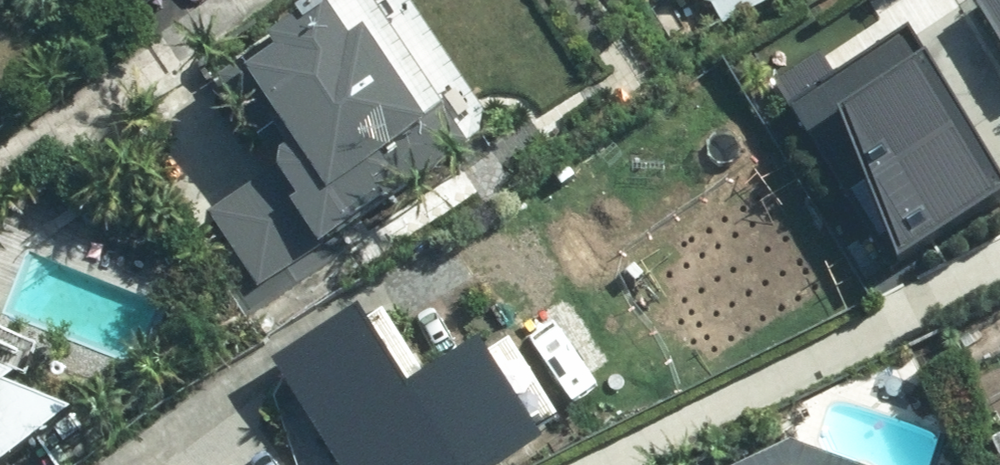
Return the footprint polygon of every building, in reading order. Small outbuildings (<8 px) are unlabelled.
[(719,9),(729,27),(777,0),(689,0),(719,9)] [(999,36),(999,0),(980,0),(979,1),(999,36)] [(434,172),(335,12),(250,63),(308,157),(218,213),(259,280),(434,172)] [(999,206),(999,171),(913,28),(792,100),(894,269),(999,206)] [(283,367),(344,464),(498,464),(546,435),(489,343),(419,387),(372,312),(283,367)] [(73,398),(0,370),(0,445),(73,398)] [(991,437),(999,458),(999,434),(991,437)] [(761,464),(846,464),(796,448),(761,464)]
